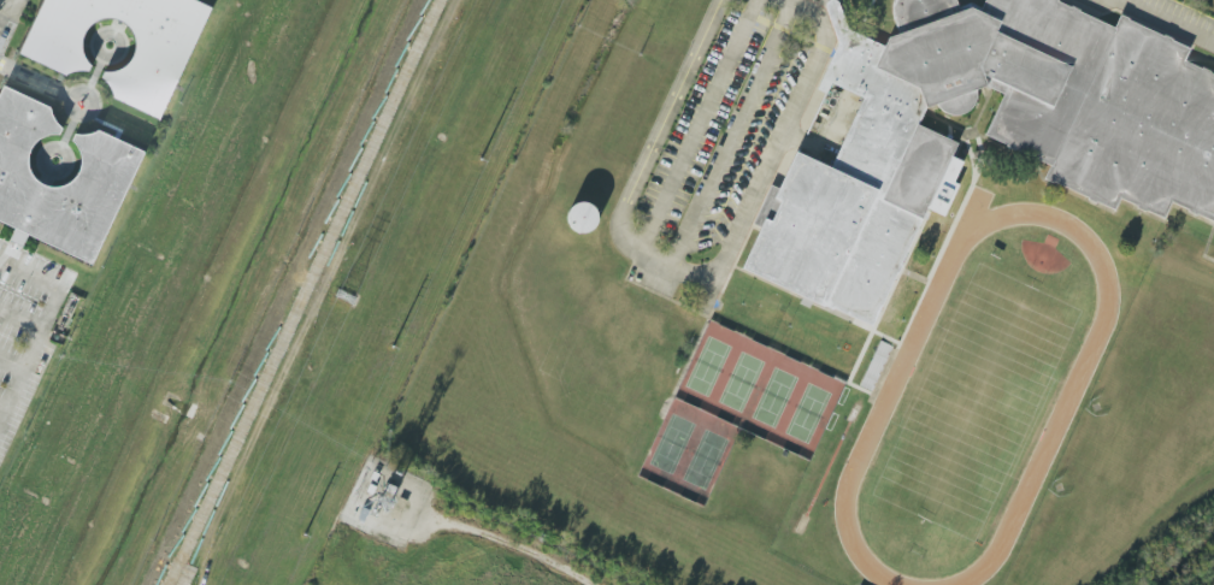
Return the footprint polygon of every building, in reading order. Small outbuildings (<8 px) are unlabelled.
[(16,52),(40,0),(198,0),(208,5),(158,117),(112,98),(108,87),(100,78),(104,71),(118,70),(125,64),(131,55),(132,42),(130,32),(120,23),(110,18),(96,20),(86,26),(79,39),(79,51),(84,60),(90,65),(88,72),(78,71),(69,72),(63,77),(16,52)] [(1188,64),(1213,76),(1213,221),(1175,202),(1168,218),(1125,197),(1119,209),(1048,179),(1054,167),(988,135),(1007,95),(992,87),(988,89),(982,91),(982,104),(978,111),(970,116),(961,117),(953,113),(948,110),(944,105),(931,110),(929,116),(924,125),(963,143),(876,327),(744,268),(764,228),(756,224),(774,187),(783,191),(801,152),(835,169),(866,99),(836,84),(830,95),(823,90),(842,46),(829,5),(839,1),(851,31),(861,36),(888,48),(892,40),(904,35),(895,13),(897,0),(958,0),(963,13),(976,10),(983,12),(988,0),(1062,0),(1061,2),(1120,29),(1124,18),(1194,51),(1188,64)] [(89,262),(141,150),(96,129),(86,134),(73,132),(71,140),(78,152),(78,161),(76,171),(67,181),(58,184),(45,184),(34,178),(28,167),(25,155),(30,142),(39,135),(49,132),(58,134),(61,128),(53,120),(49,113),(48,105),(0,86),(0,222),(89,262)] [(570,225),(567,221),(566,217),(566,211),(568,206),(572,202),(577,200),(582,199),(587,200),(593,202),(596,206),(599,211),(599,217),(597,223),(594,228),(589,230),(584,231),(578,231),(573,229),(570,225)]
